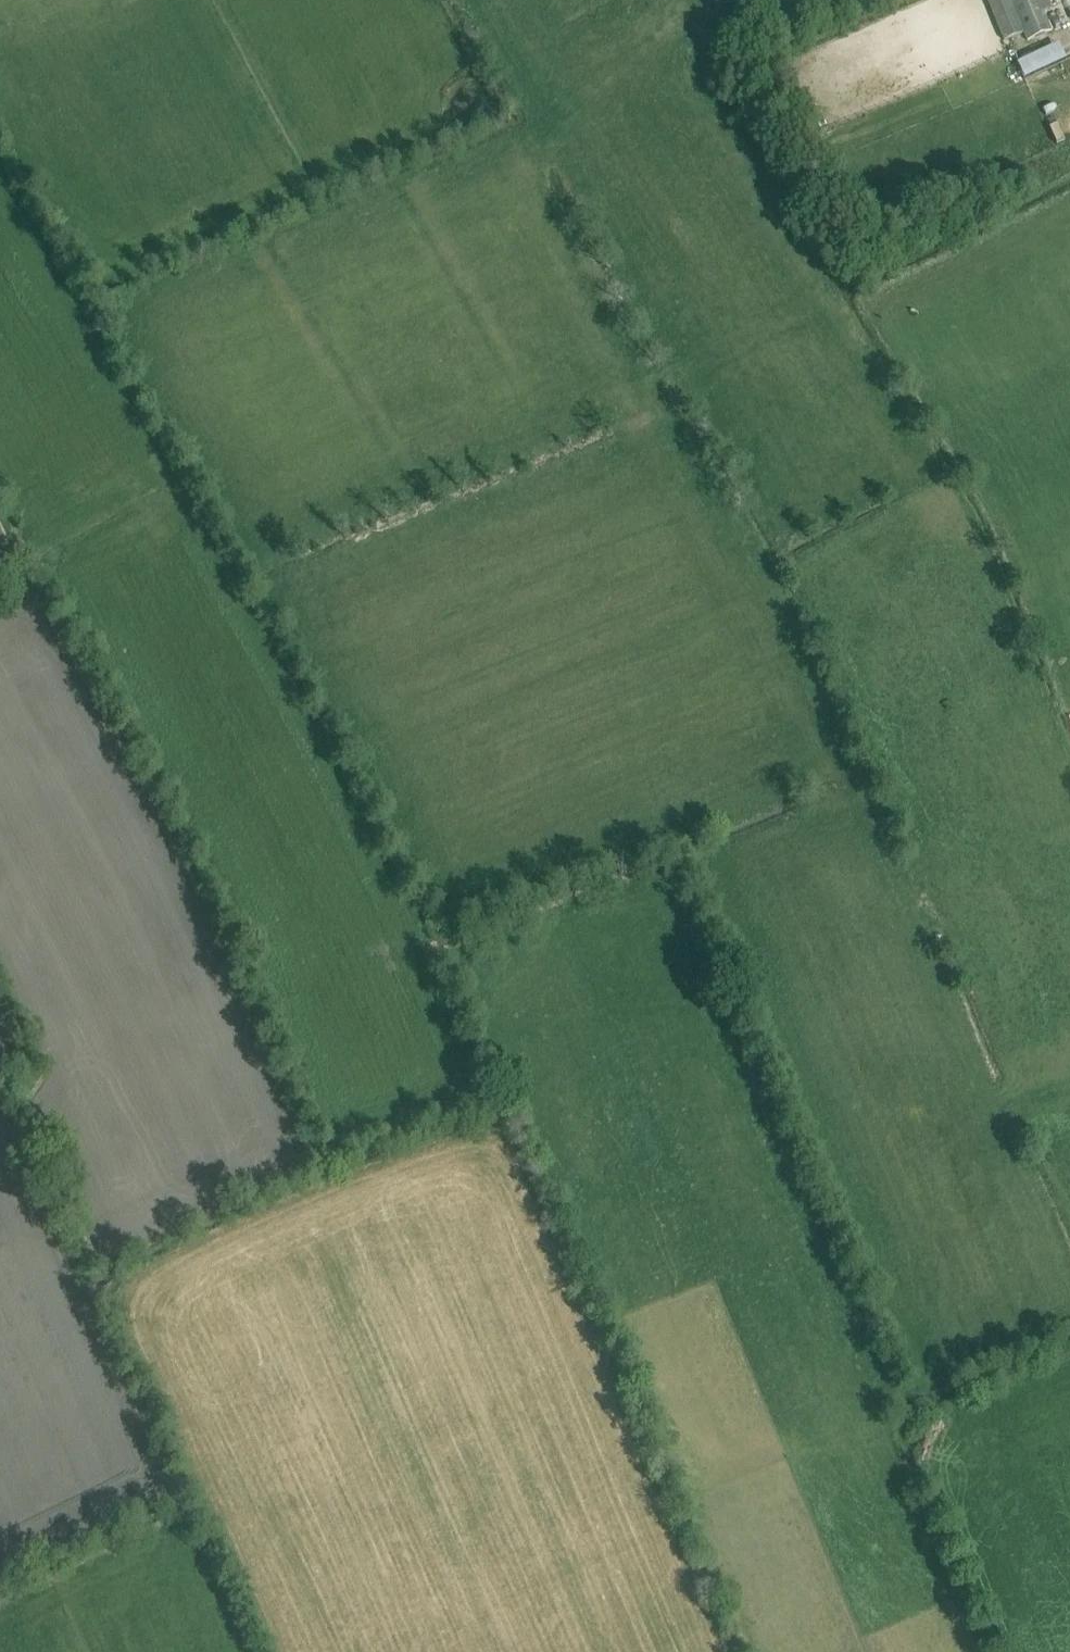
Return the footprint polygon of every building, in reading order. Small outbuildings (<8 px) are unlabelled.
[(1024,34),(1010,0),(986,0),(1003,42),(1024,34)] [(1044,11),(1052,8),(1048,0),(1010,0),(1027,41),(1052,31),(1044,11)] [(1069,62),(1069,43),(1069,41),(1027,61),(1035,78),(1069,62)] [(1069,126),(1065,117),(1042,128),(1054,154),(1069,146),(1069,126)]
